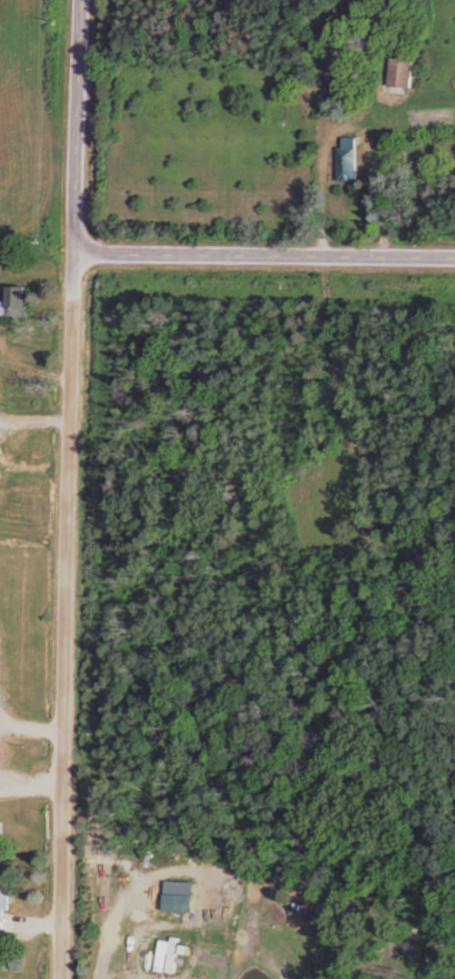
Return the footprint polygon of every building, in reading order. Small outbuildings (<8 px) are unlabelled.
[(379,90),(407,91),(409,58),(380,57),(379,90)] [(353,136),(332,137),(333,178),(353,178),(353,136)] [(13,312),(6,285),(0,287),(0,315),(13,312)] [(184,910),(185,893),(155,893),(155,910),(184,910)] [(151,937),(151,971),(172,971),(172,937),(151,937)]
